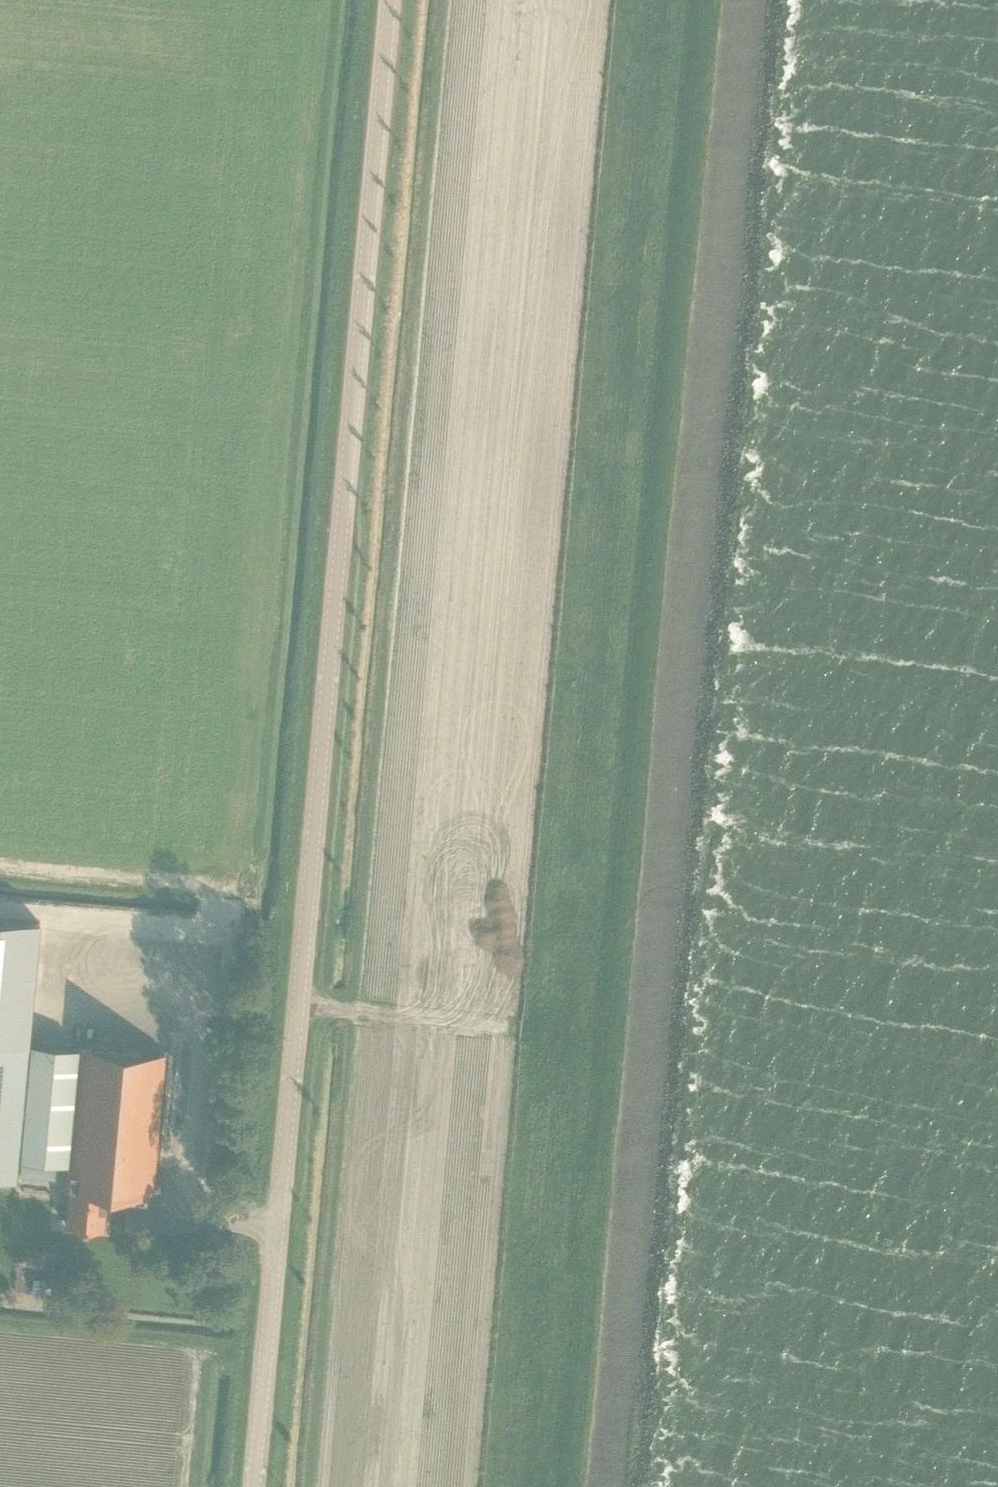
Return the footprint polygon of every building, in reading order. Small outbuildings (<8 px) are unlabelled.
[(16,1177),(18,1158),(21,1158),(32,1043),(29,1043),(41,921),(0,918),(0,1176),(16,1177)] [(21,1158),(67,1163),(78,1047),(32,1043),(21,1158)] [(78,1047),(67,1163),(65,1190),(69,1191),(67,1225),(103,1228),(106,1191),(152,1195),(166,1055),(78,1047)] [(184,1119),(184,1132),(199,1130),(198,1118),(184,1119)] [(19,1268),(19,1289),(36,1289),(36,1268),(19,1268)]
